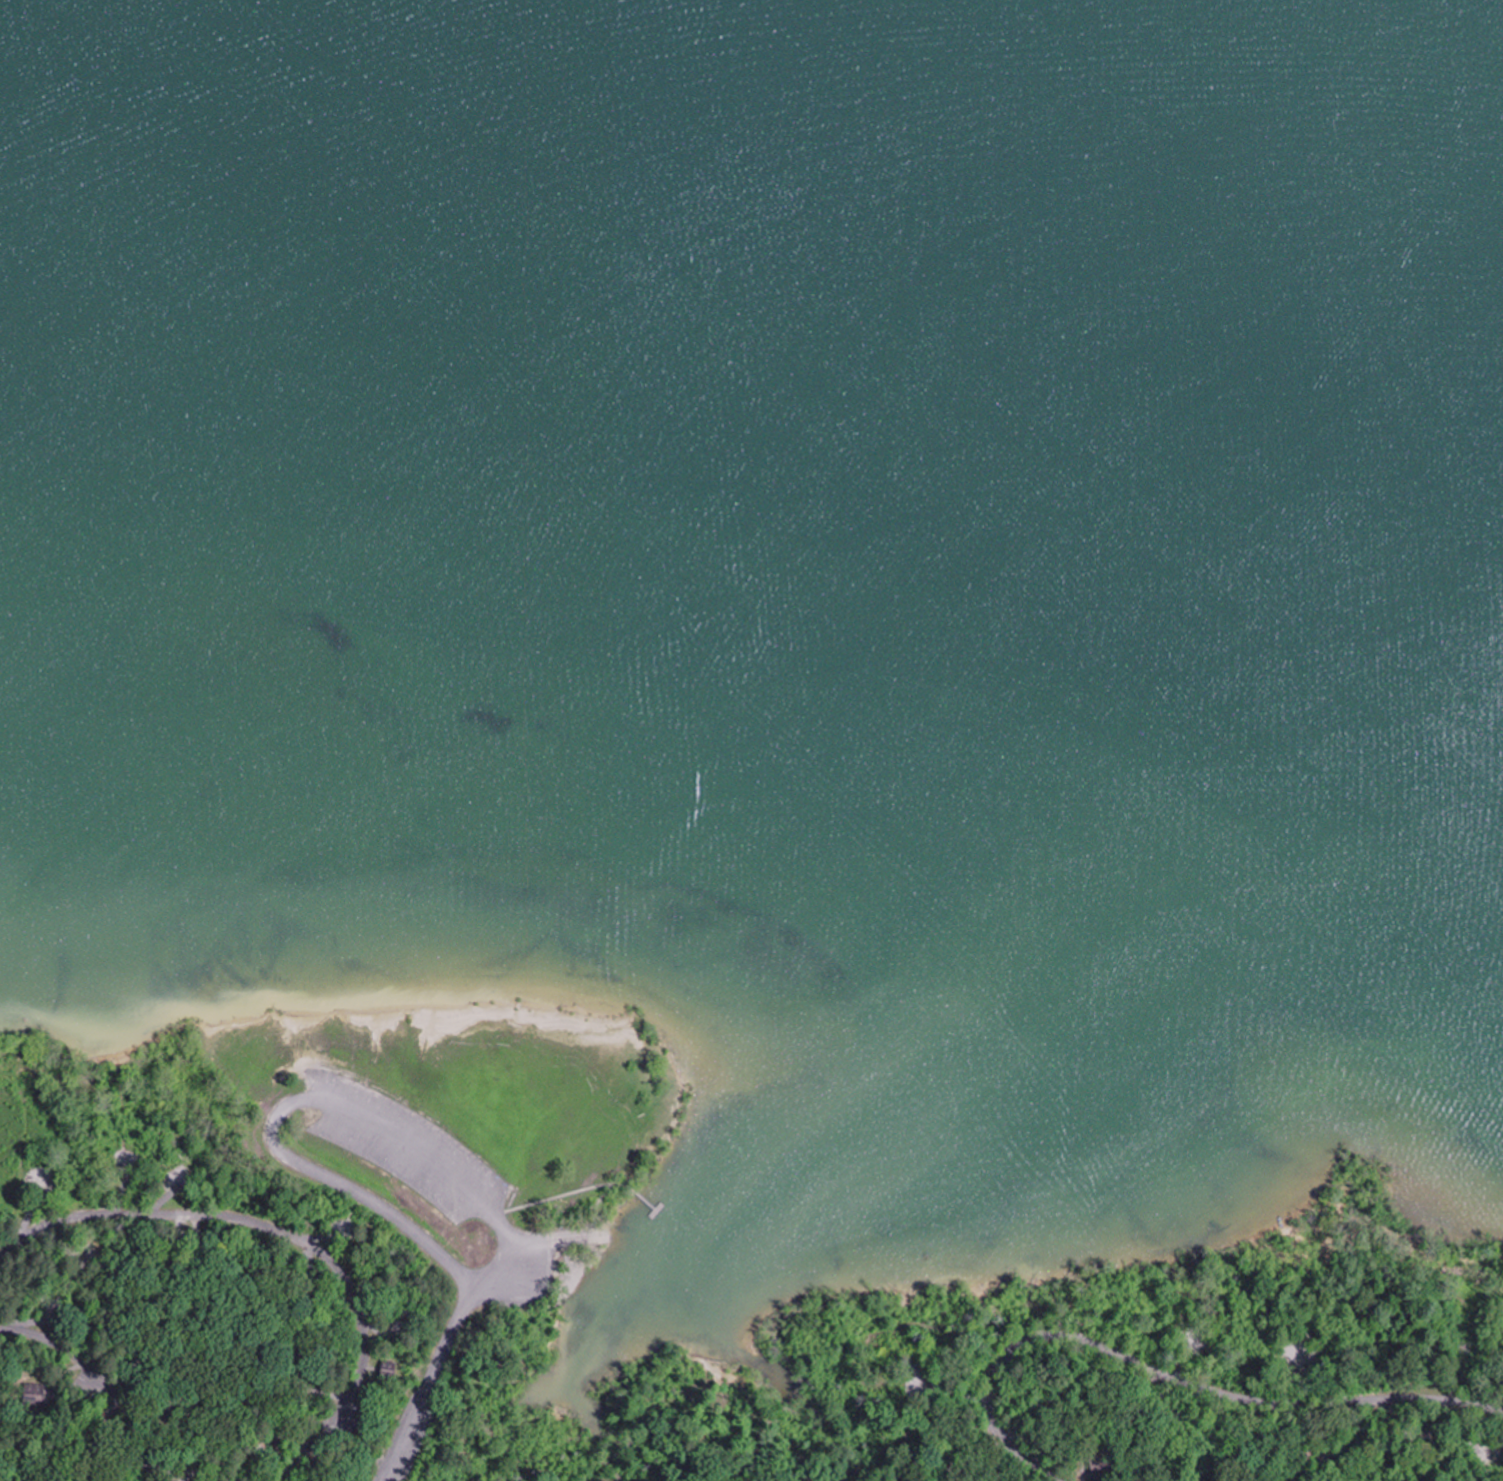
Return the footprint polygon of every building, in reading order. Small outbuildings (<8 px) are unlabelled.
[(394,1380),(394,1358),(378,1358),(378,1380),(394,1380)] [(21,1406),(42,1406),(42,1383),(21,1383),(21,1406)] [(1110,1471),(1102,1449),(1084,1455),(1091,1476),(1110,1471)]
